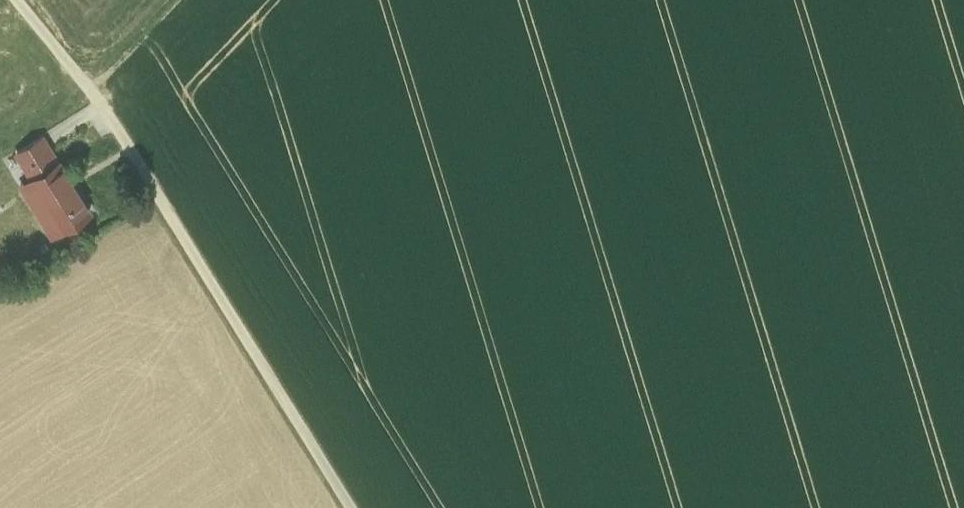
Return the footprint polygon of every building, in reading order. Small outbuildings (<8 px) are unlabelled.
[(103,212),(56,142),(30,159),(68,216),(55,225),(64,238),(103,212)]
